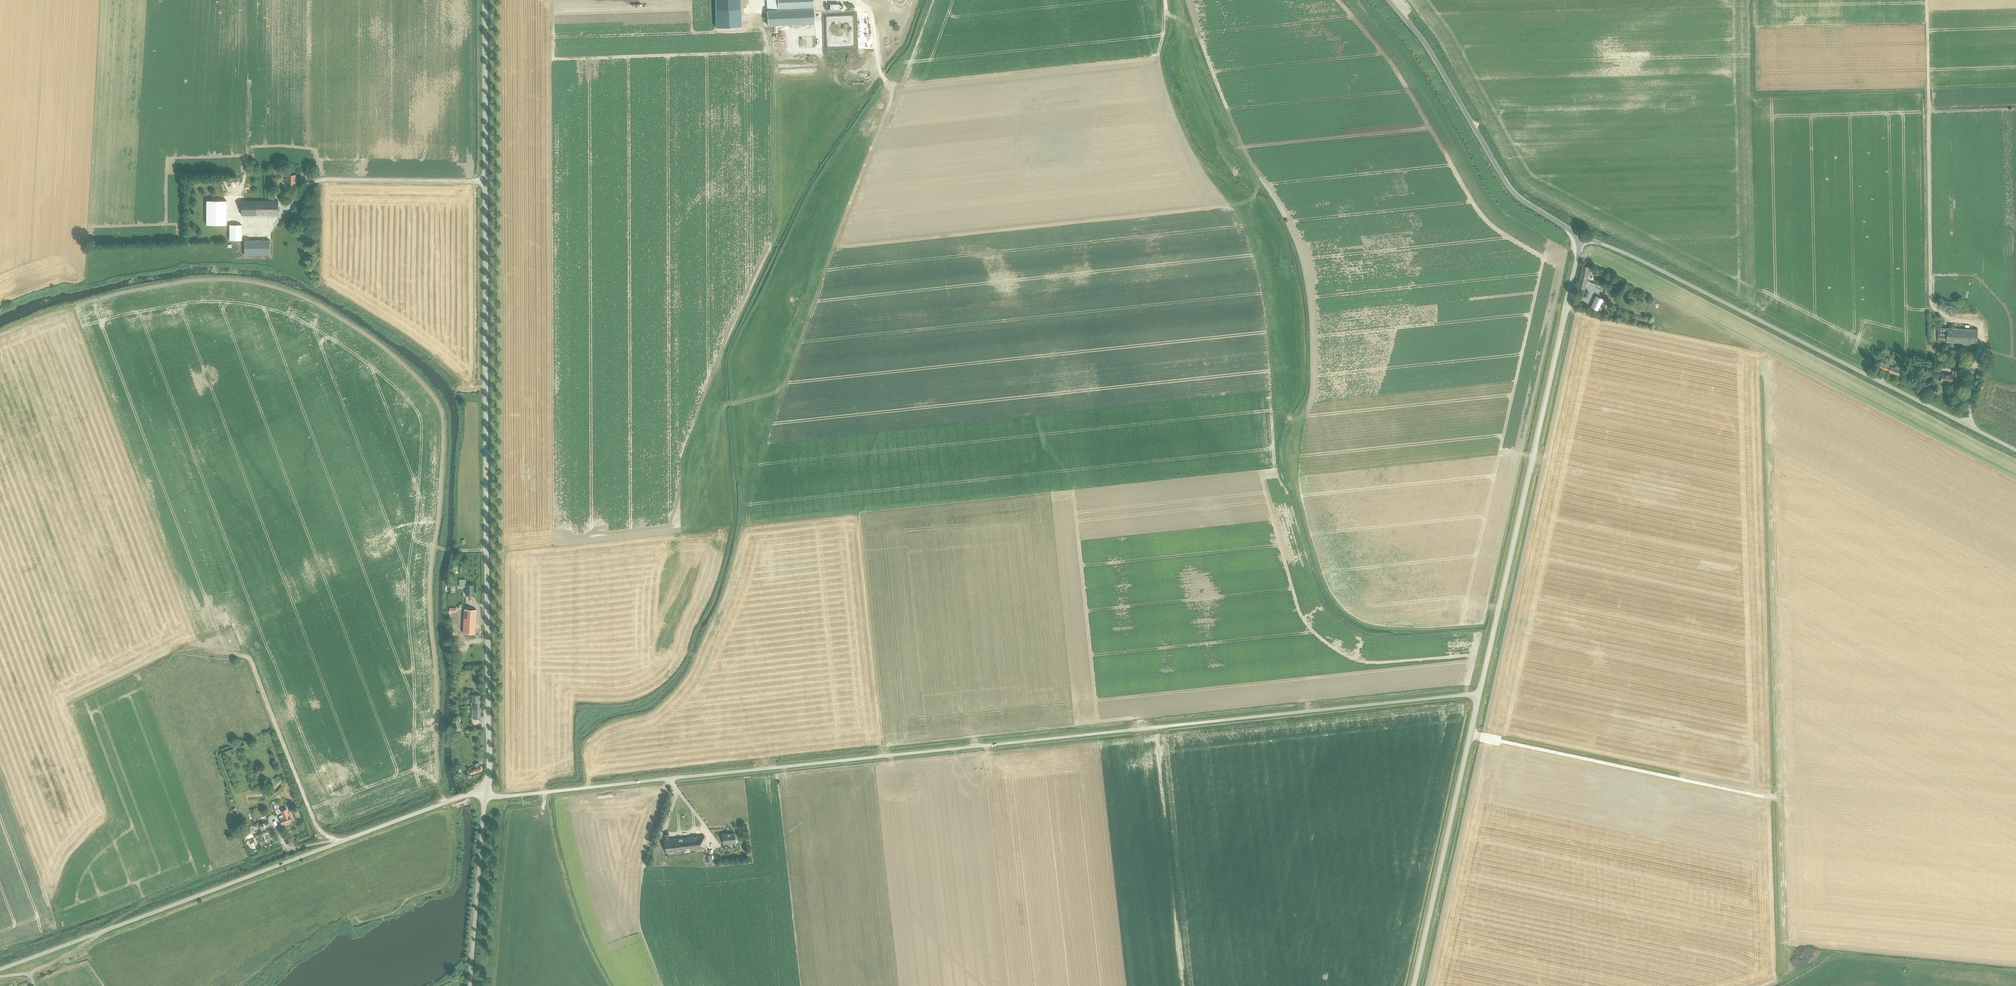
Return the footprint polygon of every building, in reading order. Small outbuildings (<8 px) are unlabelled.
[(716,28),(742,27),(742,26),(741,0),(715,0),(716,28)] [(813,0),(778,0),(778,10),(813,9),(813,0)] [(813,9),(778,10),(767,11),(768,25),(814,23),(813,9)] [(287,186),(295,186),(296,175),(293,175),(293,173),(290,173),(290,175),(287,175),(287,179),(285,179),(285,181),(287,181),(287,186)] [(242,215),(278,215),(278,201),(275,201),(275,194),(268,194),(268,201),(242,201),(242,215)] [(207,201),(207,225),(227,225),(227,201),(207,201)] [(230,240),(242,240),(242,225),(230,225),(230,240)] [(245,240),(245,255),(270,255),(270,240),(245,240)] [(1590,275),(1591,272),(1589,271),(1589,267),(1582,266),(1577,288),(1585,289),(1588,275),(1590,275)] [(1603,299),(1596,295),(1590,306),(1598,310),(1603,299)] [(1978,330),(1938,328),(1937,341),(1947,342),(1977,344),(1978,330)] [(1889,366),(1880,363),(1878,369),(1888,372),(1889,366)] [(1895,366),(1894,368),(1891,367),(1889,372),(1899,376),(1901,368),(1898,367),(1895,366)] [(1952,374),(1941,374),(1941,382),(1946,383),(1946,382),(1953,383),(1953,380),(1956,380),(1957,371),(1952,371),(1952,374)] [(459,587),(463,587),(466,587),(466,594),(473,594),(474,585),(466,585),(466,583),(466,579),(459,579),(459,587)] [(464,609),(463,633),(475,633),(476,609),(464,609)] [(483,718),(483,713),(480,713),(480,695),(471,695),(471,696),(472,696),(472,702),(472,718),(483,718)] [(475,768),(469,770),(467,771),(468,775),(471,774),(483,770),(482,766),(480,766),(479,762),(473,764),(475,768)] [(287,809),(282,811),(283,815),(279,816),(282,824),(292,820),(290,815),(289,815),(287,809)] [(259,823),(261,829),(270,826),(268,820),(259,823)] [(734,843),(734,844),(736,844),(735,833),(722,834),(723,844),(734,843)] [(664,840),(665,853),(706,849),(705,836),(664,840)]
